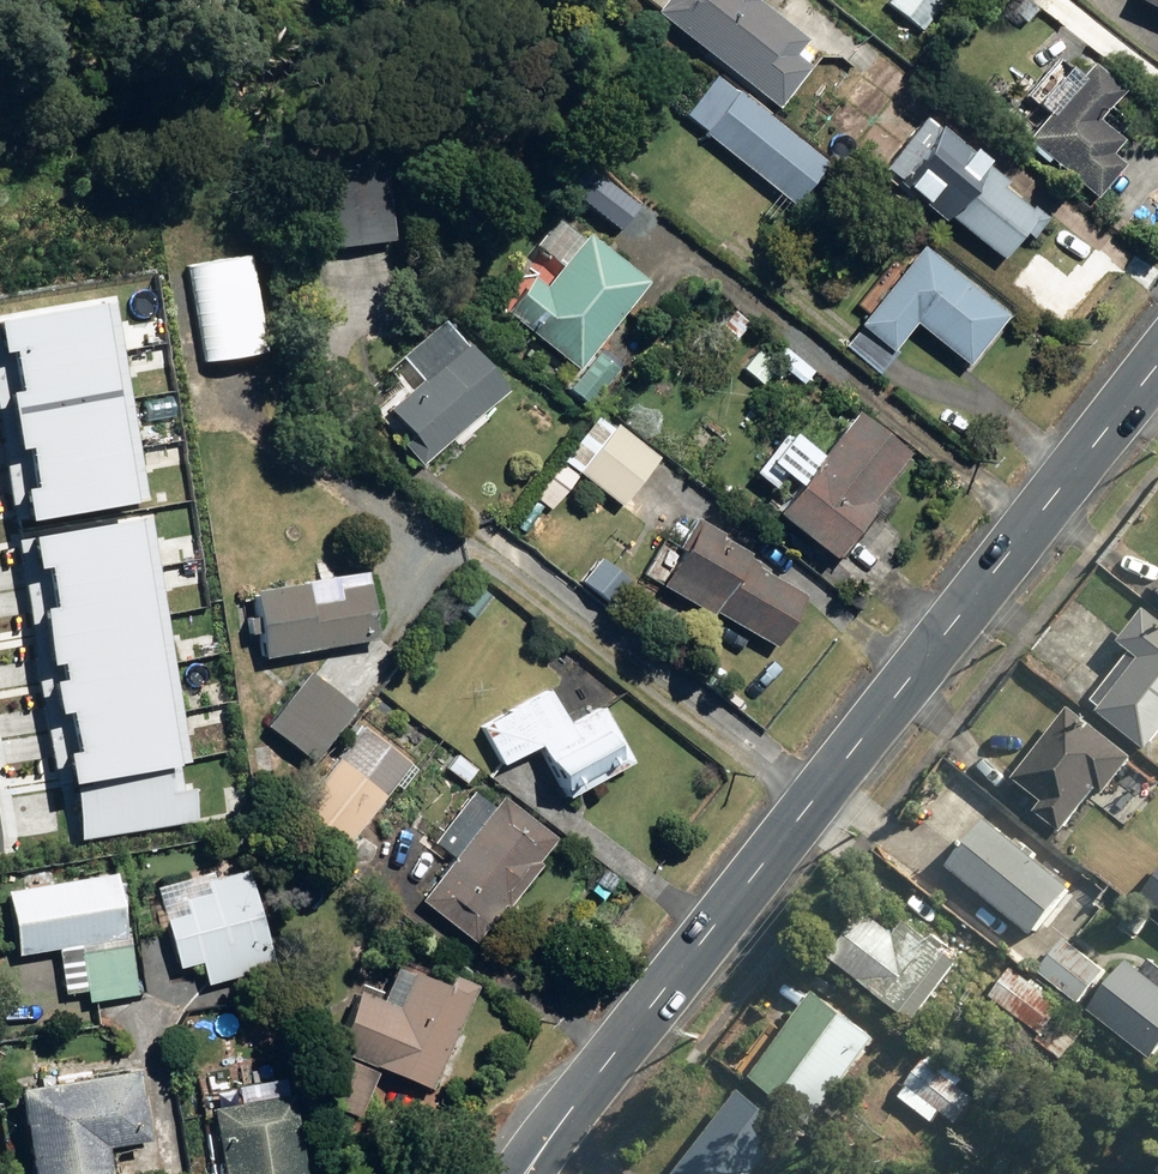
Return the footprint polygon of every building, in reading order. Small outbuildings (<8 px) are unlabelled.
[(781,107),(813,67),(797,54),(809,39),(759,0),(646,0),(781,107)] [(923,29),(946,0),(888,0),(888,1),(923,29)] [(1024,22),(1038,8),(1029,0),(1021,0),(1011,10),(1024,22)] [(1031,136),(1101,195),(1129,163),(1115,152),(1127,138),(1102,117),(1127,87),(1094,60),(1031,136)] [(706,130),(792,200),(826,159),(739,89),(723,75),(689,116),(706,130)] [(953,212),(1007,258),(1030,231),(1035,236),(1051,217),(1037,204),(1033,208),(1006,184),(1010,180),(991,164),(995,160),(976,144),(972,149),(945,126),(902,176),(949,217),(953,212)] [(311,175),(320,246),(395,236),(386,165),(311,175)] [(564,200),(614,239),(639,207),(589,168),(564,200)] [(508,311),(580,368),(650,281),(590,233),(586,238),(558,216),(539,241),(566,263),(549,286),(536,276),(508,311)] [(848,340),(884,370),(899,353),(895,350),(919,320),(971,363),(1012,313),(928,243),(848,340)] [(35,522),(147,504),(113,301),(112,301),(2,319),(7,353),(20,351),(26,390),(16,391),(26,450),(37,449),(43,489),(30,491),(35,522)] [(405,442),(424,465),(511,389),(467,340),(465,341),(445,318),(401,356),(422,380),(391,406),(416,434),(405,442)] [(570,387),(588,403),(618,369),(599,352),(570,387)] [(781,509),(838,553),(879,502),(874,498),(911,450),(859,409),(781,509)] [(580,469),(623,503),(661,455),(618,421),(580,469)] [(717,609),(778,646),(809,595),(759,565),(761,563),(751,556),(753,552),(726,536),(728,533),(699,516),(680,545),(686,549),(665,583),(714,614),(717,609)] [(147,519),(41,537),(46,568),(57,566),(64,609),(50,611),(59,663),(71,661),(74,679),(63,681),(68,713),(79,711),(87,754),(75,756),(90,840),(203,821),(197,790),(184,793),(179,766),(190,764),(147,519)] [(258,588),(269,657),(380,639),(370,581),(340,586),(339,574),(258,588)] [(459,606),(477,618),(494,596),(476,582),(459,606)] [(1146,749),(1157,734),(1157,617),(1146,608),(1119,641),(1128,648),(1090,696),(1101,705),(1097,711),(1146,749)] [(312,670),(305,680),(268,727),(314,763),(359,706),(312,670)] [(541,744),(569,797),(635,761),(606,705),(571,724),(551,689),(481,727),(501,766),(541,744)] [(1036,809),(1063,830),(1097,786),(1105,793),(1134,756),(1070,707),(1016,776),(1044,799),(1036,809)] [(296,813),(344,850),(412,763),(364,726),(296,813)] [(449,767),(467,781),(477,769),(460,754),(449,767)] [(424,899),(476,941),(506,904),(509,906),(543,863),(540,861),(559,838),(505,795),(483,824),(462,809),(435,844),(454,859),(424,899)] [(958,868),(1043,934),(1080,888),(1035,853),(1038,849),(1027,840),(1025,844),(996,821),(958,868)] [(341,865),(357,875),(362,868),(346,858),(341,865)] [(203,960),(210,983),(277,964),(251,871),(214,881),(212,871),(160,885),(182,966),(203,960)] [(121,876),(15,892),(25,956),(84,947),(131,939),(121,876)] [(1157,906),(1157,885),(1148,898),(1157,906)] [(840,960),(914,1018),(961,957),(915,922),(903,936),(876,914),(840,960)] [(1037,969),(1077,1001),(1101,970),(1061,938),(1037,969)] [(140,995),(131,939),(84,947),(93,1002),(140,995)] [(1146,1056),(1157,1041),(1157,986),(1122,959),(1084,1010),(1146,1056)] [(335,1046),(435,1088),(477,985),(449,974),(446,983),(414,969),(409,983),(394,976),(384,1000),(359,989),(335,1046)] [(1058,1007),(1006,970),(988,996),(1039,1033),(1058,1007)] [(762,1076),(820,1124),(890,1040),(832,992),(762,1076)] [(264,999),(264,1012),(277,1012),(277,999),(264,999)] [(321,1100),(361,1117),(379,1073),(340,1056),(321,1100)] [(916,1087),(952,1113),(969,1089),(933,1062),(916,1087)] [(36,1173),(114,1173),(109,1144),(150,1138),(139,1070),(22,1087),(36,1173)] [(802,1130),(753,1091),(686,1173),(767,1173),(802,1130)] [(294,1093),(214,1107),(226,1173),(308,1173),(294,1093)] [(673,1147),(687,1160),(705,1142),(691,1128),(673,1147)]
